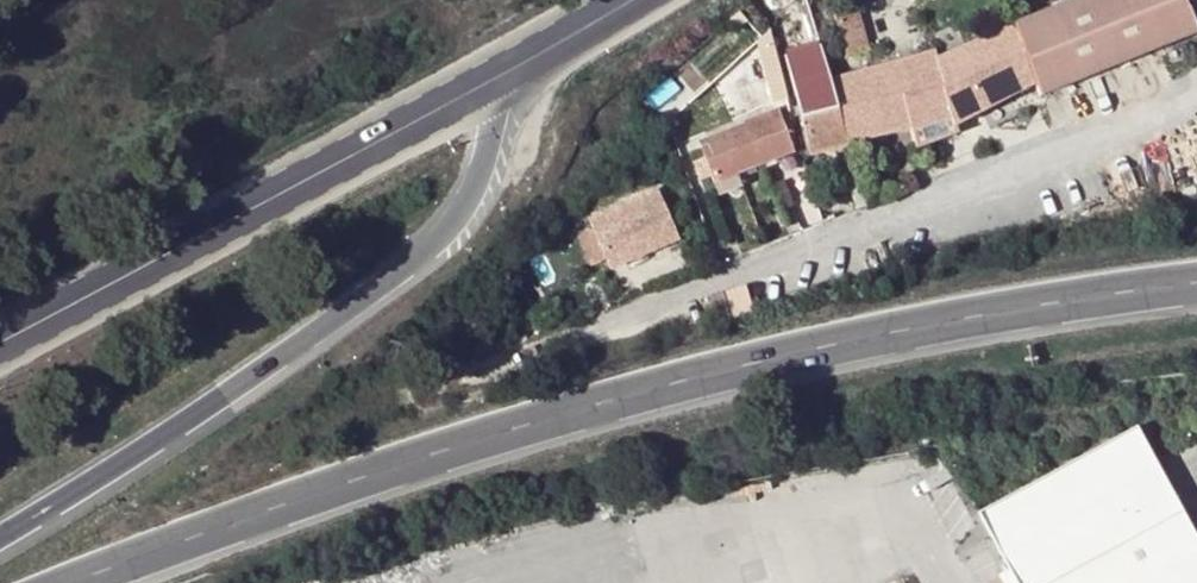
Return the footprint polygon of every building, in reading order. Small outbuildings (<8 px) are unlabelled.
[(1037,88),(1041,98),(1196,36),(1196,33),(1185,0),(1071,0),(1027,18),(1018,22),(1016,22),(1037,88)] [(860,11),(835,17),(846,57),(870,51),(860,11)] [(917,150),(958,134),(955,123),(1037,88),(1016,22),(936,58),(933,49),(829,80),(847,147),(911,128),(917,150)] [(847,147),(829,80),(803,87),(810,117),(801,118),(811,157),(847,147)] [(723,91),(706,98),(712,118),(730,112),(723,91)] [(779,110),(699,140),(720,197),(742,189),(738,178),(795,157),(779,110)] [(612,234),(626,275),(638,271),(635,260),(677,245),(664,210),(622,225),(622,231),(612,234)] [(638,271),(680,255),(677,245),(635,260),(638,271)] [(1138,416),(980,502),(1024,582),(1196,582),(1196,525),(1138,416)]
